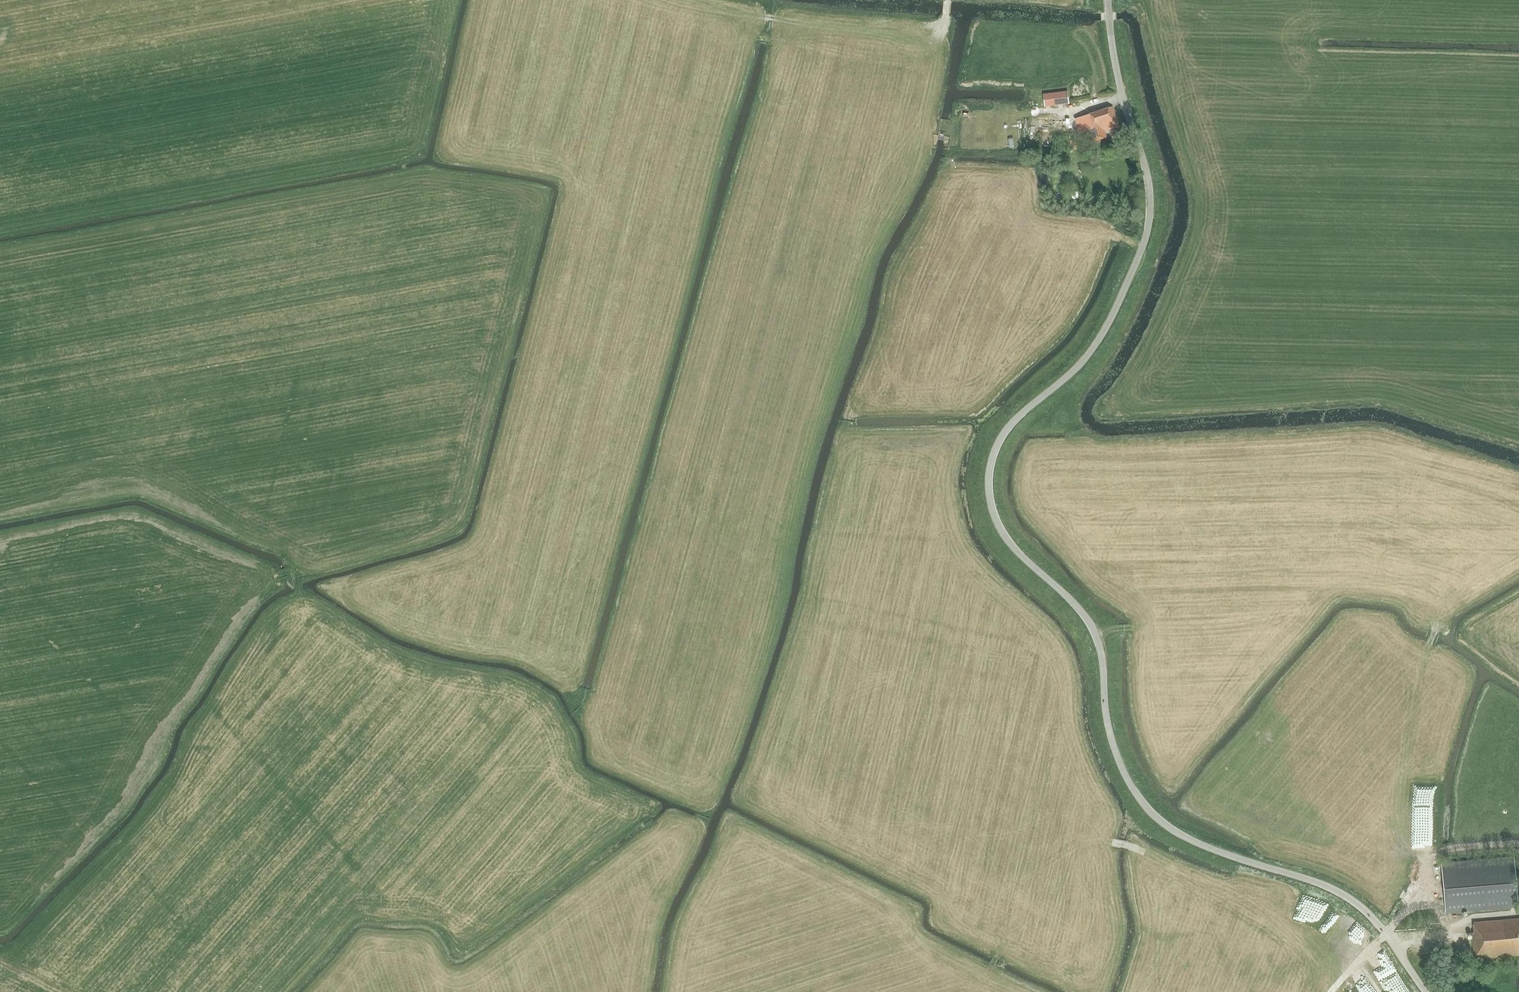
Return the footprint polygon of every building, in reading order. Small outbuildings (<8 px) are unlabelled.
[(1094,141),(1102,139),(1106,138),(1104,131),(1119,127),(1112,107),(1075,119),(1079,133),(1091,130),(1094,139),(1094,141)] [(1069,118),(1038,118),(1038,130),(1069,131),(1069,118)] [(1446,913),(1518,906),(1513,857),(1441,863),(1446,913)] [(1473,922),(1474,932),(1472,932),(1474,959),(1518,955),(1518,918),(1473,922)] [(1402,991),(1412,991),(1407,982),(1399,985),(1402,991)]
